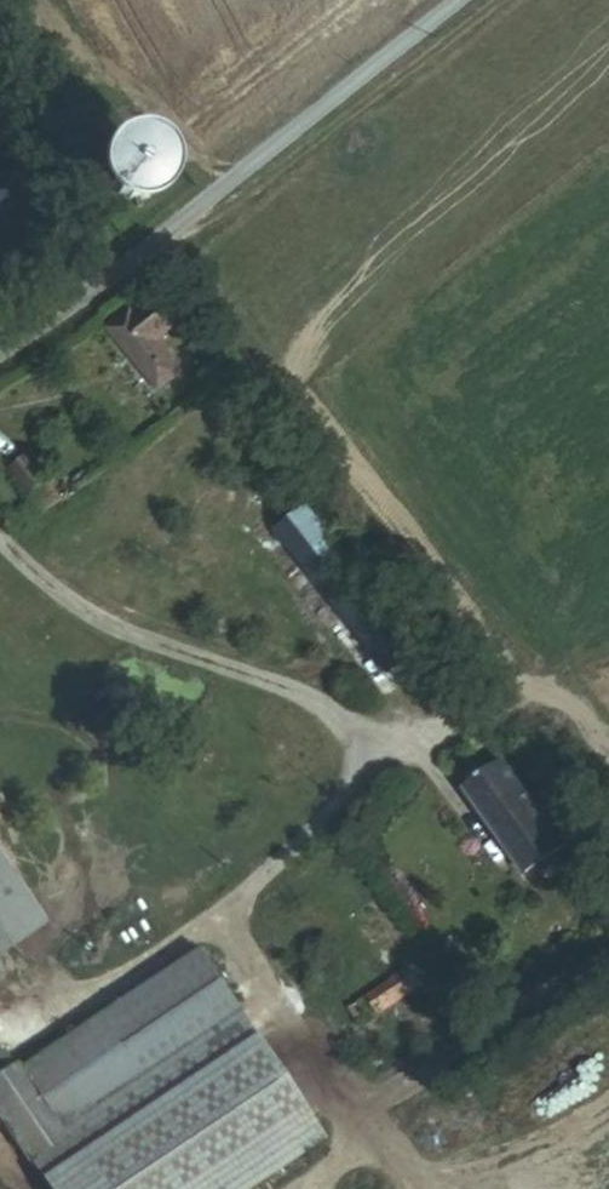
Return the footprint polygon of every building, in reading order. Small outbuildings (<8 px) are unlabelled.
[(12,137),(0,118),(0,145),(12,137)] [(127,205),(137,207),(147,204),(155,199),(161,191),(165,182),(164,172),(161,164),(156,157),(148,151),(139,149),(130,149),(122,152),(115,158),(109,165),(107,174),(107,184),(111,193),(118,201),(127,205)] [(18,193),(0,163),(0,205),(18,193)] [(170,383),(148,350),(176,331),(157,302),(128,321),(124,315),(99,332),(144,400),(170,383)] [(18,496),(41,482),(24,455),(1,468),(18,496)] [(31,518),(54,504),(41,482),(18,496),(31,518)] [(374,678),(407,655),(298,505),(265,528),(374,678)] [(559,867),(570,859),(511,774),(468,804),(527,890),(539,882),(549,897),(569,883),(559,867)] [(48,928),(0,858),(0,963),(48,928)] [(18,1069),(74,1160),(40,1184),(43,1188),(261,1188),(325,1145),(203,958),(18,1069)] [(379,1016),(423,989),(410,969),(367,998),(379,1016)] [(74,1160),(18,1069),(0,1080),(0,1122),(40,1184),(74,1160)]
